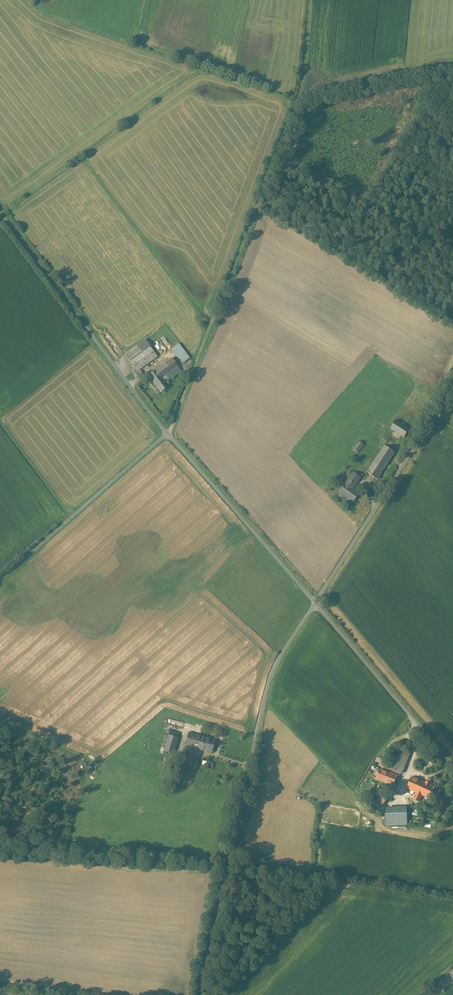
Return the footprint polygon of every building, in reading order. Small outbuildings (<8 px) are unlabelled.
[(189,358),(178,344),(171,349),(182,363),(189,358)] [(137,346),(125,354),(129,361),(141,352),(137,346)] [(149,346),(141,352),(149,362),(157,357),(149,346)] [(141,352),(129,361),(136,369),(137,371),(140,370),(149,362),(141,352)] [(171,358),(148,375),(160,392),(167,386),(164,381),(168,378),(169,380),(181,371),(171,358)] [(410,429),(396,420),(391,429),(404,437),(410,429)] [(359,453),(364,444),(359,441),(354,450),(359,453)] [(385,445),(378,456),(367,472),(377,479),(395,452),(385,445)] [(354,473),(346,483),(339,492),(353,502),(360,493),(353,488),(360,477),(354,473)] [(215,740),(189,732),(185,745),(211,752),(215,740)] [(178,738),(168,735),(164,751),(173,754),(178,738)] [(409,753),(395,748),(387,768),(393,771),(398,773),(401,774),(409,753)] [(195,759),(179,754),(173,775),(188,779),(191,768),(192,768),(195,759)] [(392,775),(380,770),(377,778),(386,782),(393,785),(396,776),(392,775)] [(433,787),(412,777),(407,788),(417,792),(422,794),(428,798),(433,787)] [(378,789),(371,798),(383,806),(388,798),(384,796),(386,794),(378,789)] [(417,792),(413,799),(418,802),(419,801),(421,796),(422,794),(417,792)] [(387,809),(385,814),(386,825),(407,825),(407,808),(387,809)]
